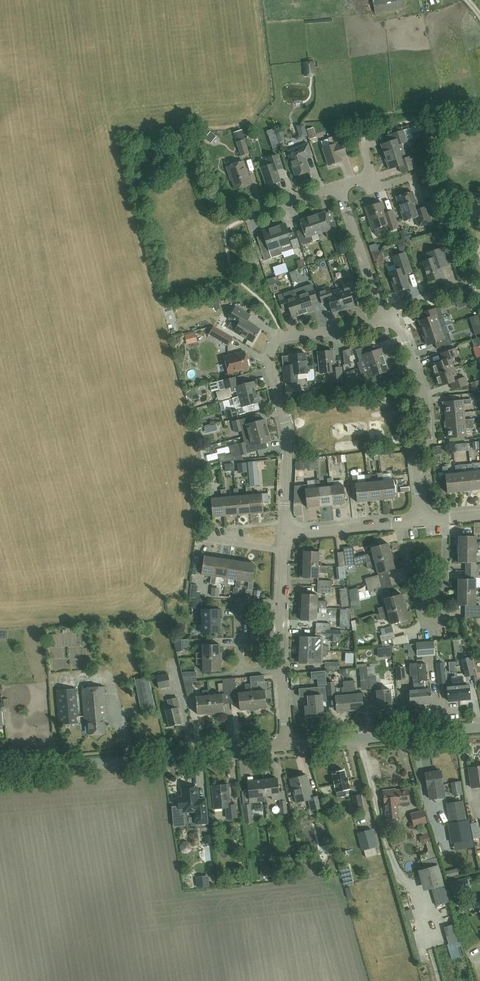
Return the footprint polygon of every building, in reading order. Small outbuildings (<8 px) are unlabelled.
[(375,13),(405,7),(403,0),(372,0),(375,13)] [(308,129),(307,130),(310,139),(316,137),(313,127),(312,128),(311,125),(307,127),(308,129)] [(282,126),(270,129),(273,141),(285,138),(282,126)] [(391,134),(393,141),(381,145),(385,157),(403,151),(401,144),(407,142),(403,130),(391,134)] [(340,163),(339,162),(340,161),(338,158),(346,155),(339,134),(328,138),(328,139),(321,141),(323,148),(329,165),(333,164),(334,165),(335,166),(339,165),(340,163)] [(244,140),(237,142),(242,156),(249,153),(244,140)] [(308,143),(295,148),(296,153),(289,155),(296,176),(310,171),(306,158),(312,156),(308,143)] [(403,151),(385,157),(389,169),(400,166),(402,171),(416,167),(412,156),(406,158),(403,151)] [(267,158),(269,165),(261,168),(267,186),(280,181),(277,170),(282,168),(278,155),(267,158)] [(243,161),(226,167),(230,177),(231,176),(235,189),(251,184),(243,161)] [(427,206),(418,209),(412,192),(396,197),(404,221),(416,217),(419,227),(432,222),(427,206)] [(392,210),(386,213),(382,202),(366,208),(372,230),(387,225),(388,231),(398,228),(392,210)] [(312,215),(318,233),(325,231),(327,237),(339,233),(335,222),(328,224),(325,212),(318,215),(317,213),(312,215)] [(318,233),(312,215),(307,216),(307,218),(300,220),(304,232),(297,234),(301,245),(313,241),(311,236),(318,233)] [(274,227),(280,247),(286,245),(288,250),(299,246),(295,232),(289,234),(286,223),(274,227)] [(280,247),(274,227),(263,231),(265,240),(259,242),(265,260),(277,256),(275,249),(280,247)] [(344,245),(336,248),(338,255),(347,252),(344,245)] [(429,259),(423,261),(429,281),(441,278),(438,269),(446,266),(441,249),(427,253),(429,259)] [(411,272),(407,259),(408,258),(406,252),(393,256),(395,263),(397,270),(389,272),(396,293),(409,288),(404,274),(411,272)] [(281,268),(288,268),(286,254),(279,255),(281,268)] [(303,259),(296,261),(298,268),(305,266),(303,259)] [(296,270),(290,272),(292,279),(298,277),(296,270)] [(337,290),(343,310),(354,306),(350,294),(357,292),(352,278),(341,282),(343,288),(337,290)] [(296,294),(303,314),(314,310),(311,302),(317,300),(312,284),(300,288),(302,293),(296,294)] [(343,310),(337,290),(329,292),(327,286),(317,289),(322,303),(328,301),(332,313),(343,310)] [(303,314),(296,294),(290,296),(289,291),(277,295),(282,309),(288,307),(292,317),(303,314)] [(456,301),(459,308),(472,304),(470,296),(456,301)] [(238,324),(234,332),(252,342),(260,328),(246,321),(250,314),(236,306),(229,319),(238,324)] [(422,333),(445,325),(443,317),(439,306),(425,311),(427,317),(418,321),(422,333)] [(326,307),(318,310),(325,329),(333,327),(326,307)] [(445,325),(422,333),(427,346),(435,343),(437,349),(452,343),(448,332),(445,325)] [(213,327),(210,333),(229,344),(232,338),(213,327)] [(189,344),(199,341),(197,335),(187,338),(189,344)] [(367,346),(356,349),(359,361),(365,360),(366,365),(384,360),(381,349),(372,351),(370,345),(367,346)] [(435,375),(454,369),(450,358),(458,356),(455,348),(440,353),(442,360),(431,363),(435,375)] [(244,351),(224,356),(228,373),(248,368),(244,351)] [(341,367),(334,368),(332,351),(317,352),(319,374),(330,373),(331,383),(343,382),(341,367)] [(305,353),(289,355),(290,366),(284,366),(286,383),(297,382),(296,375),(307,373),(305,353)] [(366,365),(359,368),(361,374),(363,373),(367,384),(381,380),(379,374),(388,371),(384,360),(366,365)] [(454,369),(435,375),(439,387),(450,383),(452,389),(467,384),(464,376),(457,378),(454,369)] [(238,396),(255,391),(254,389),(256,389),(254,381),(237,385),(234,377),(217,381),(219,390),(229,388),(230,393),(237,391),(238,396)] [(479,390),(479,385),(478,380),(470,383),(473,392),(479,390)] [(217,381),(209,383),(212,392),(219,390),(217,381)] [(366,387),(368,394),(381,389),(379,383),(366,387)] [(286,386),(287,398),(301,397),(300,385),(286,386)] [(238,396),(232,398),(232,399),(229,400),(231,410),(225,411),(227,418),(250,412),(248,406),(260,402),(258,394),(256,395),(255,391),(238,396)] [(471,399),(463,400),(463,399),(441,401),(442,406),(444,406),(445,413),(464,412),(463,404),(471,403),(471,399)] [(464,412),(445,413),(446,421),(443,421),(444,426),(473,423),(473,419),(464,419),(464,412)] [(238,420),(232,421),(235,433),(241,431),(243,437),(267,430),(265,419),(251,423),(250,417),(238,420)] [(466,437),(465,428),(474,428),(473,423),(444,426),(444,431),(446,430),(447,438),(466,437)] [(244,442),(238,444),(241,455),(247,453),(259,450),(257,444),(270,440),(267,430),(243,437),(244,442)] [(468,443),(458,444),(459,454),(469,453),(468,443)] [(441,446),(432,447),(433,455),(442,454),(441,446)] [(345,454),(337,455),(338,463),(346,462),(345,454)] [(261,461),(262,469),(278,467),(277,459),(261,461)] [(303,461),(296,461),(297,470),(304,470),(303,461)] [(247,462),(237,463),(238,473),(248,472),(247,462)] [(472,489),(479,489),(479,470),(473,471),(472,463),(467,464),(467,471),(470,471),(472,489)] [(458,472),(460,491),(472,489),(470,471),(467,471),(460,472),(459,464),(454,465),(455,473),(458,472)] [(458,472),(455,473),(448,473),(447,465),(442,466),(443,475),(445,475),(447,492),(460,491),(458,472)] [(380,481),(382,499),(395,498),(393,479),(383,480),(382,473),(377,473),(378,481),(380,481)] [(248,477),(247,477),(248,487),(258,486),(257,476),(256,476),(256,474),(248,475),(248,477)] [(330,486),(332,505),(345,503),(343,485),(333,486),(332,478),(334,478),(333,474),(330,474),(330,478),(327,479),(328,486),(330,486)] [(367,482),(369,501),(382,499),(380,481),(378,481),(370,482),(369,474),(365,474),(365,482),(367,482)] [(369,501),(367,482),(365,482),(358,483),(357,475),(352,476),(353,485),(355,484),(357,502),(369,501)] [(318,488),(320,506),(332,505),(330,486),(328,486),(321,487),(320,479),(315,480),(316,488),(318,488)] [(320,506),(318,488),(316,488),(308,489),(308,485),(295,486),(294,503),(306,502),(307,507),(320,506)] [(249,495),(251,514),(263,512),(262,494),(252,495),(251,487),(246,488),(247,496),(249,495)] [(237,497),(238,515),(251,514),(249,495),(247,496),(239,496),(239,488),(234,489),(234,497),(237,497)] [(224,498),(225,516),(238,515),(237,497),(234,497),(227,498),(226,490),(221,490),(222,498),(224,498)] [(224,498),(222,498),(214,499),(214,491),(209,491),(209,500),(211,500),(213,517),(225,516),(224,498)] [(476,542),(476,535),(459,535),(459,549),(477,549),(479,549),(479,542),(476,542)] [(366,563),(391,556),(388,543),(371,547),(373,554),(368,555),(367,554),(355,557),(356,565),(366,562),(366,563)] [(344,552),(345,565),(355,564),(353,546),(343,548),(344,552)] [(477,563),(477,549),(459,549),(459,563),(477,563)] [(303,564),(321,565),(321,560),(319,560),(319,551),(304,551),(303,564)] [(214,576),(217,558),(204,556),(201,574),(212,576),(210,584),(212,584),(215,585),(216,577),(214,576)] [(391,556),(366,563),(367,568),(376,566),(378,573),(395,569),(391,556)] [(226,578),(229,560),(217,558),(214,576),(216,577),(224,578),(223,586),(228,586),(229,579),(226,578)] [(239,580),(242,562),(229,560),(226,578),(229,579),(236,580),(235,587),(238,588),(240,588),(241,581),(239,580)] [(199,575),(201,563),(194,562),(193,574),(199,575)] [(239,580),(241,581),(249,582),(248,589),(253,590),(254,582),(251,581),(254,564),(242,562),(239,580)] [(321,570),(321,568),(321,565),(303,564),(303,578),(318,579),(318,572),(318,570),(321,570)] [(366,585),(380,581),(378,575),(365,578),(366,585)] [(458,591),(476,592),(479,592),(479,588),(476,588),(476,578),(458,578),(458,591)] [(380,581),(366,585),(368,590),(382,587),(380,581)] [(215,585),(212,584),(211,596),(219,597),(220,588),(215,588),(215,585)] [(392,594),(392,596),(384,598),(386,606),(378,608),(379,614),(405,606),(401,594),(400,594),(400,592),(398,591),(393,593),(392,594)] [(458,605),(465,605),(465,618),(479,616),(479,605),(476,605),(476,596),(479,596),(479,592),(476,592),(458,591),(458,605)] [(302,607),(320,608),(327,608),(327,601),(317,601),(317,594),(302,594),(302,596),(300,596),(300,602),(302,602),(302,607)] [(201,599),(192,599),(193,608),(202,608),(201,599)] [(381,619),(389,617),(391,624),(408,619),(405,606),(379,614),(381,619)] [(320,608),(302,607),(301,620),(316,621),(317,613),(319,613),(320,608)] [(219,609),(200,609),(201,632),(219,632),(219,617),(220,617),(220,609),(219,609)] [(315,629),(315,637),(316,637),(323,637),(326,637),(326,630),(326,629),(316,629),(315,629)] [(383,646),(409,643),(407,634),(395,637),(393,631),(380,635),(383,646)] [(300,650),(328,651),(328,646),(322,644),(323,637),(316,637),(315,637),(300,636),(300,650)] [(188,639),(173,640),(176,652),(183,651),(183,648),(189,648),(188,639)] [(416,643),(417,657),(435,656),(434,641),(416,643)] [(202,652),(196,652),(196,658),(202,658),(220,657),(219,644),(202,645),(202,652)] [(328,651),(300,650),(299,663),(322,664),(322,657),(328,655),(328,651)] [(202,658),(196,658),(196,664),(203,664),(203,671),(221,670),(220,657),(202,658)] [(470,657),(461,659),(466,677),(474,675),(470,657)] [(443,662),(436,663),(438,684),(446,683),(443,662)] [(405,666),(396,667),(397,681),(406,680),(405,666)] [(419,679),(421,703),(432,702),(430,688),(425,689),(424,683),(427,683),(426,666),(418,666),(419,679)] [(368,677),(367,667),(359,667),(360,679),(368,679),(368,677)] [(325,671),(311,672),(312,679),(326,678),(325,671)] [(196,672),(182,672),(184,683),(192,682),(196,682),(196,672)] [(454,678),(452,678),(453,686),(447,687),(448,701),(459,700),(457,677),(457,672),(454,672),(454,678)] [(159,689),(171,686),(168,673),(156,676),(159,689)] [(303,676),(305,685),(311,683),(309,674),(303,676)] [(421,703),(419,679),(418,676),(418,675),(413,676),(413,681),(414,689),(409,690),(410,704),(421,703)] [(368,677),(368,679),(369,689),(377,689),(376,676),(368,677)] [(457,677),(459,700),(470,699),(469,685),(463,685),(463,677),(457,677)] [(142,712),(155,709),(149,679),(135,682),(142,712)] [(327,684),(328,696),(336,694),(334,681),(332,681),(332,679),(326,680),(327,684)] [(354,680),(347,681),(350,710),(363,709),(362,693),(355,694),(354,680)] [(341,687),(342,695),(335,696),(336,711),(350,710),(347,681),(343,681),(343,687),(341,687)] [(192,682),(184,683),(187,696),(194,696),(192,682)] [(253,709),(251,691),(251,684),(245,685),(246,691),(238,692),(240,710),(253,709)] [(105,686),(82,688),(85,721),(88,721),(89,733),(106,732),(105,720),(108,720),(105,686)] [(312,695),(308,696),(309,705),(305,706),(306,717),(315,716),(315,713),(323,713),(322,695),(324,694),(324,687),(311,689),(312,695)] [(77,717),(79,717),(76,688),(57,690),(60,724),(77,723),(77,717)] [(251,691),(253,709),(266,707),(264,689),(251,691)] [(390,689),(376,690),(378,707),(379,707),(380,709),(384,708),(386,707),(392,706),(390,689)] [(209,694),(209,690),(202,691),(202,695),(204,694),(204,696),(195,696),(197,714),(211,713),(209,694)] [(209,694),(211,713),(224,711),(222,694),(214,695),(214,693),(209,694)] [(179,706),(177,697),(167,699),(170,708),(165,709),(169,726),(181,723),(177,707),(179,706)] [(479,787),(479,766),(468,767),(471,788),(479,787)] [(345,778),(344,770),(336,772),(337,773),(332,774),(337,798),(346,796),(345,790),(350,789),(348,778),(345,778)] [(444,797),(440,771),(439,771),(437,770),(433,771),(432,772),(425,774),(428,787),(430,799),(444,797)] [(311,810),(323,807),(319,795),(312,797),(306,774),(290,779),(296,802),(308,799),(311,810)] [(264,796),(265,796),(271,795),(272,800),(280,799),(277,778),(262,779),(264,796)] [(264,796),(262,779),(247,781),(250,802),(258,801),(258,802),(265,802),(265,796),(264,796)] [(461,781),(451,782),(453,796),(463,794),(461,781)] [(178,806),(172,806),(173,827),(186,826),(184,812),(194,811),(195,824),(207,823),(205,798),(198,799),(197,787),(192,787),(192,785),(189,784),(186,786),(186,788),(181,788),(182,796),(177,796),(178,806)] [(230,804),(228,784),(212,785),(214,808),(226,807),(227,818),(237,817),(236,804),(230,804)] [(419,788),(415,789),(420,808),(424,807),(419,788)] [(396,789),(383,790),(385,805),(386,819),(399,817),(398,804),(400,804),(400,806),(403,807),(408,806),(410,804),(410,801),(408,789),(396,790),(396,789)] [(354,810),(364,809),(361,794),(351,796),(354,810)] [(286,800),(279,801),(280,814),(288,813),(286,800)] [(462,801),(447,803),(450,824),(466,821),(462,801)] [(243,804),(245,817),(246,823),(253,823),(251,804),(243,804)] [(410,813),(414,827),(427,823),(424,810),(410,813)] [(470,824),(473,839),(479,837),(479,830),(478,822),(470,824)] [(362,850),(377,846),(372,829),(357,833),(362,850)] [(429,834),(419,837),(421,844),(426,843),(431,841),(429,834)] [(212,835),(205,835),(205,844),(213,844),(212,835)] [(424,869),(418,871),(424,891),(444,885),(436,857),(431,841),(426,843),(428,850),(426,853),(420,855),(424,869)] [(416,868),(413,857),(405,859),(408,870),(416,868)] [(272,861),(260,862),(262,876),(273,875),(272,861)] [(348,865),(340,867),(344,885),(353,883),(348,865)] [(457,868),(446,871),(447,877),(459,874),(457,868)] [(209,875),(196,877),(197,887),(210,886),(209,875)] [(450,882),(453,893),(470,888),(467,878),(450,882)] [(447,936),(449,945),(462,941),(459,932),(447,936)]
